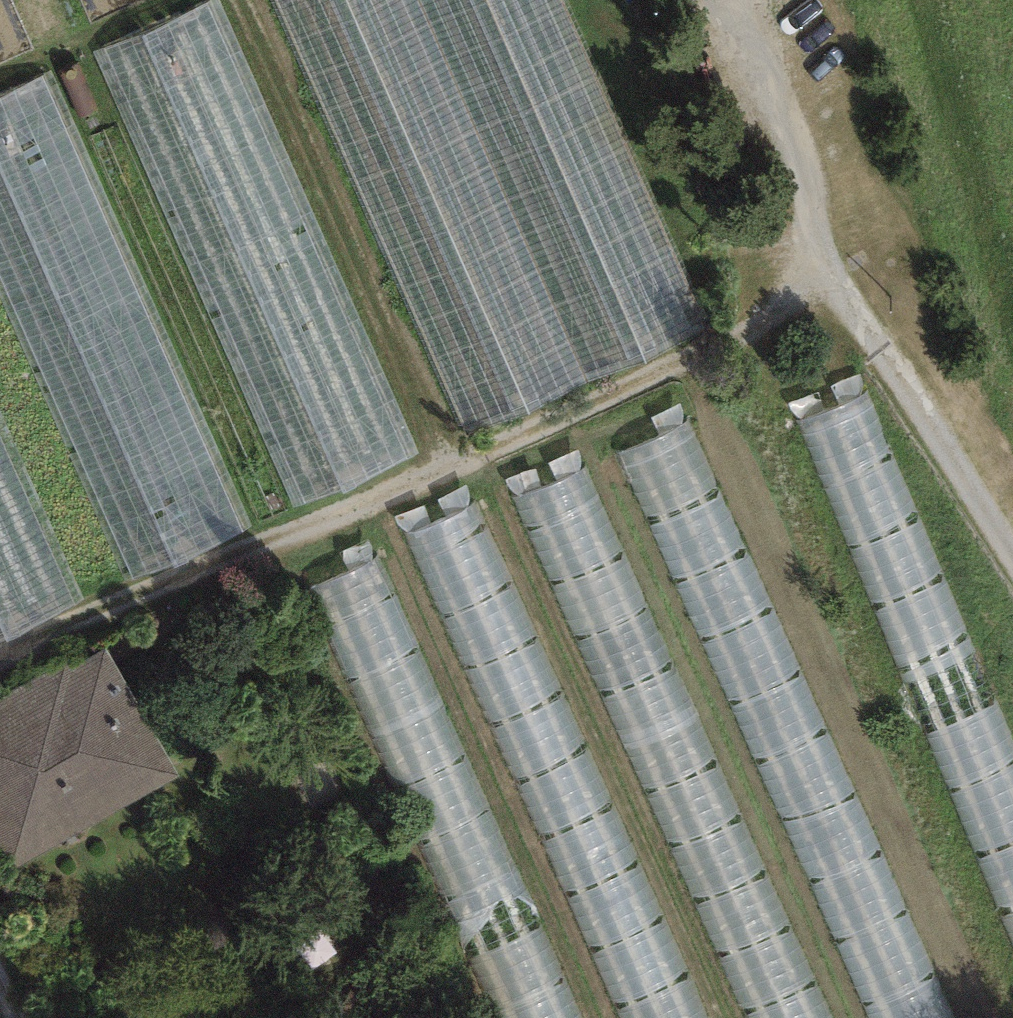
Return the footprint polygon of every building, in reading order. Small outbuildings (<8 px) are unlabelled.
[(406,0),(265,0),(456,436),(574,385),(406,0)] [(587,375),(710,321),(570,0),(424,0),(587,375)] [(411,462),(211,8),(95,59),(295,513),(411,462)] [(0,107),(0,290),(127,581),(241,532),(47,86),(0,107)] [(94,609),(0,388),(0,649),(94,609)] [(799,428),(1012,944),(1012,735),(873,398),(799,428)] [(619,458),(863,1017),(953,1017),(695,425),(619,458)] [(585,469),(512,501),(740,1017),(827,1017),(585,469)] [(478,525),(405,557),(610,1017),(698,1017),(478,525)] [(378,567),(302,599),(486,1017),(576,1017),(378,567)] [(0,703),(0,854),(8,869),(179,779),(108,646),(0,703)]
